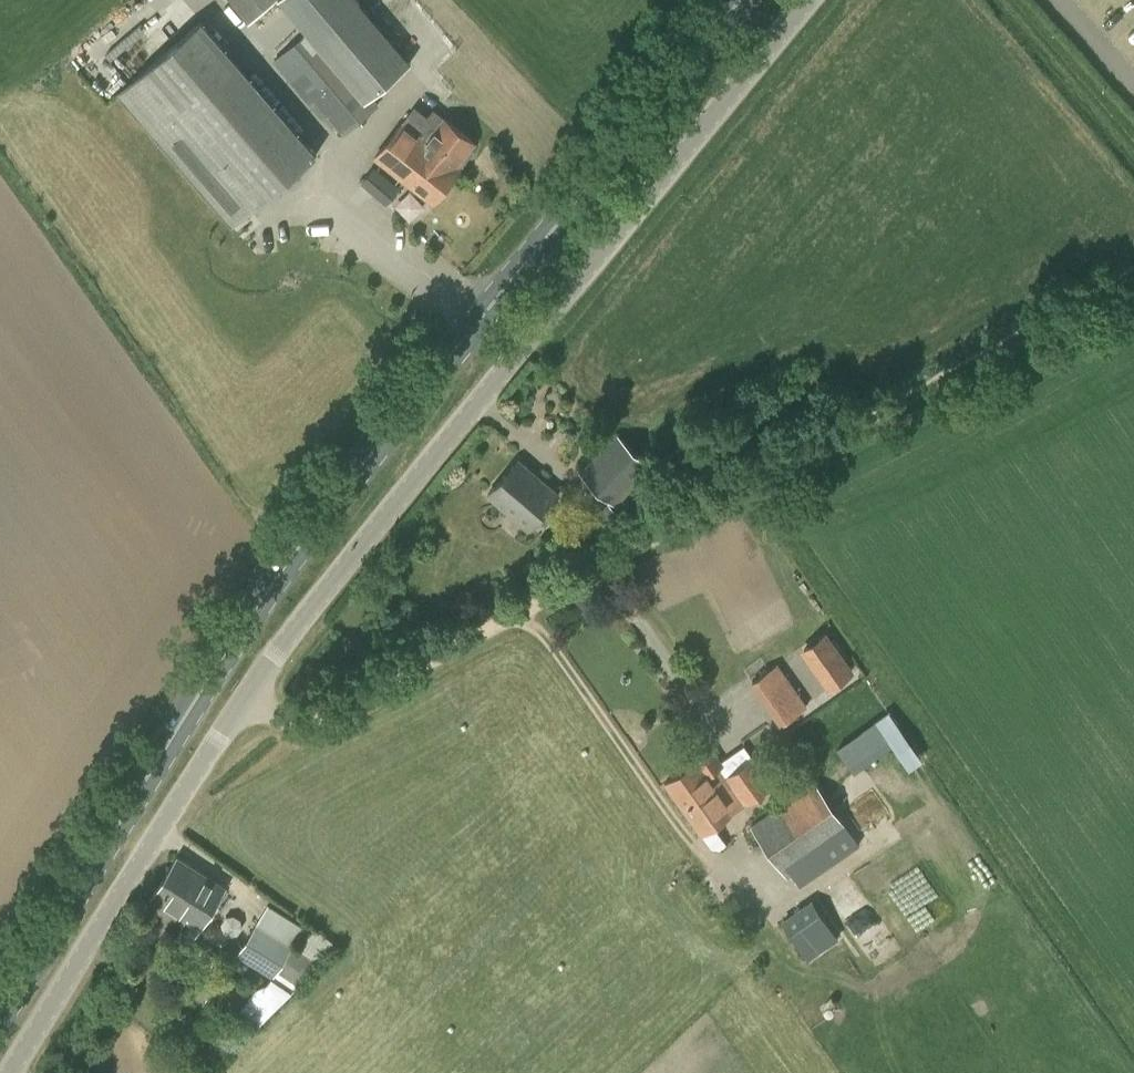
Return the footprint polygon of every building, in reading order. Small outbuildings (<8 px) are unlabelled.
[(248,22),(274,0),(231,0),(248,22)] [(321,119),(326,115),(342,134),(379,104),(370,95),(409,60),(359,0),(280,0),(306,31),(272,61),(281,70),(321,119)] [(116,94),(230,226),(315,153),(200,20),(116,94)] [(415,107),(404,121),(437,147),(435,151),(442,157),(436,164),(453,177),(458,169),(455,166),(474,141),(433,109),(427,117),(415,107)] [(437,147),(404,121),(376,157),(433,202),(453,177),(436,164),(442,157),(435,151),(437,147)] [(400,187),(375,165),(361,182),(385,203),(400,187)] [(616,432),(579,472),(616,506),(652,465),(616,432)] [(489,493),(528,527),(557,493),(518,460),(489,493)] [(851,674),(824,636),(805,650),(832,688),(851,674)] [(749,682),(779,726),(807,707),(777,663),(749,682)] [(891,712),(834,743),(849,771),(892,747),(904,768),(918,760),(891,712)] [(666,782),(682,806),(714,783),(708,775),(722,765),(712,750),(666,782)] [(714,783),(682,806),(701,832),(771,783),(754,758),(715,785),(714,783)] [(854,836),(889,811),(871,786),(836,811),(814,780),(750,825),(785,874),(791,883),(802,877),(804,881),(859,843),(854,836)] [(225,887),(177,857),(151,896),(185,918),(179,928),(194,937),(225,887)] [(782,922),(798,943),(827,923),(811,901),(782,922)] [(272,980),(276,973),(301,989),(319,959),(294,943),(305,927),(268,904),(235,956),(272,980)]
